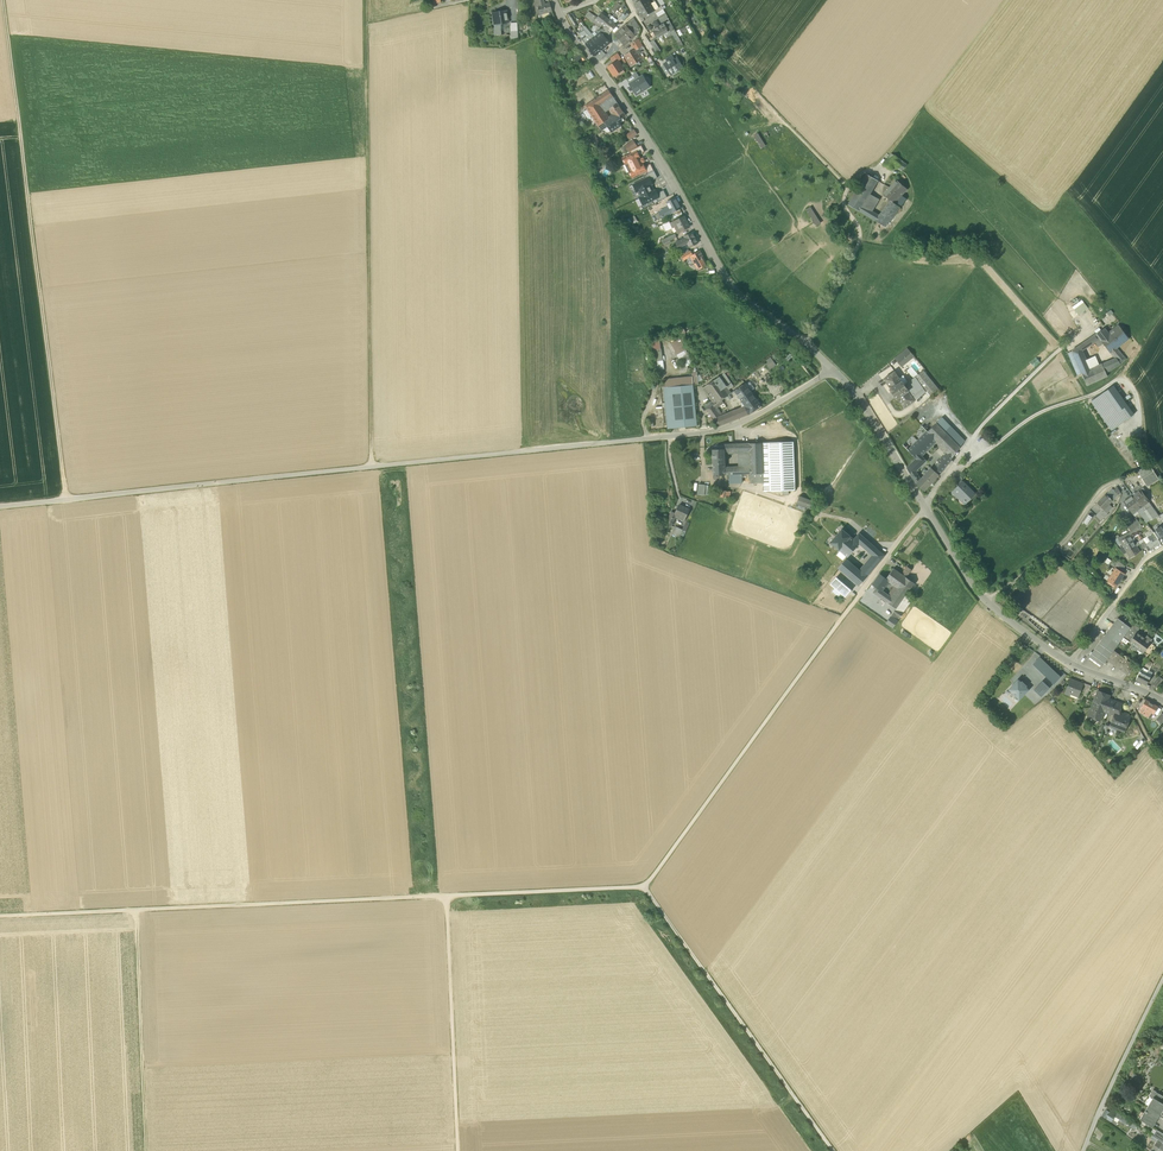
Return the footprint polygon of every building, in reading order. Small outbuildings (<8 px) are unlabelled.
[(537,15),(539,15),(537,7),(545,4),(544,0),(535,0),(537,15)] [(639,11),(650,4),(648,0),(642,0),(635,4),(639,11)] [(654,1),(650,4),(654,11),(658,8),(654,1)] [(537,7),(539,15),(541,14),(550,12),(552,11),(550,3),(545,4),(537,7)] [(612,10),(614,12),(620,5),(618,3),(612,10)] [(654,11),(650,4),(639,11),(643,18),(654,11)] [(492,13),(494,26),(499,25),(508,23),(506,10),(492,13)] [(620,18),(624,21),(629,14),(625,11),(623,14),(620,18)] [(585,16),(592,21),(596,17),(589,12),(585,16)] [(576,24),(570,13),(567,15),(573,26),(576,24)] [(602,24),(604,26),(609,19),(606,17),(601,13),(597,18),(593,23),(600,28),(602,24)] [(616,19),(612,16),(609,19),(615,25),(618,21),(618,20),(616,19)] [(629,22),(635,30),(639,27),(633,18),(629,22)] [(604,26),(605,26),(611,32),(616,26),(615,25),(609,19),(604,26)] [(673,35),(676,40),(679,38),(669,21),(664,24),(669,31),(671,35),(672,36),(673,35)] [(629,22),(625,25),(632,33),(635,30),(629,22)] [(653,31),(657,38),(664,34),(669,31),(664,24),(653,31)] [(635,36),(632,33),(625,25),(615,35),(617,37),(622,42),(625,45),(635,36)] [(609,35),(611,32),(605,26),(603,29),(608,33),(609,35)] [(597,29),(592,34),(595,37),(600,33),(599,32),(597,29)] [(595,37),(592,40),(597,45),(601,50),(610,43),(604,37),(600,33),(595,37)] [(587,34),(586,35),(588,38),(583,41),(586,44),(591,39),(588,36),(588,35),(588,36),(587,34)] [(622,42),(617,37),(613,41),(618,46),(622,42)] [(586,44),(591,50),(597,45),(592,40),(591,39),(586,44)] [(650,42),(657,53),(660,51),(653,40),(650,42)] [(636,49),(642,59),(645,58),(641,52),(641,51),(639,49),(641,48),(639,44),(634,47),(636,49)] [(601,50),(597,45),(591,50),(590,50),(594,56),(595,56),(601,50)] [(625,56),(631,66),(639,61),(642,59),(636,49),(625,56)] [(594,56),(600,61),(606,54),(601,50),(595,56),(594,56)] [(579,53),(574,58),(577,61),(582,57),(579,53)] [(611,59),(614,64),(618,61),(621,59),(618,54),(617,54),(611,58),(611,59)] [(663,69),(666,74),(669,73),(677,68),(678,69),(683,66),(678,58),(675,59),(674,58),(668,62),(664,64),(664,65),(666,67),(663,69)] [(614,75),(623,69),(618,61),(614,64),(609,67),(614,75)] [(677,68),(669,73),(671,76),(684,68),(683,66),(678,69),(677,68)] [(623,69),(614,75),(616,78),(625,72),(623,69)] [(591,72),(586,75),(589,80),(595,76),(591,72)] [(626,79),(629,84),(637,79),(634,74),(626,79)] [(634,92),(636,96),(650,87),(648,84),(649,84),(649,83),(650,82),(650,81),(650,80),(649,79),(648,78),(647,78),(646,78),(645,78),(643,75),(639,77),(637,79),(629,84),(631,88),(632,87),(635,91),(634,92)] [(587,109),(589,112),(600,105),(613,96),(608,90),(585,106),(587,109)] [(600,105),(605,113),(610,109),(618,104),(613,96),(600,105)] [(610,109),(614,115),(617,121),(622,117),(625,115),(618,104),(610,109)] [(605,113),(600,105),(589,112),(592,116),(601,131),(604,129),(608,126),(611,131),(611,132),(621,126),(620,124),(617,121),(614,115),(609,118),(605,113)] [(588,118),(592,116),(589,112),(587,109),(584,111),(588,118)] [(766,146),(758,133),(753,136),(761,149),(766,146)] [(586,143),(590,149),(600,143),(596,137),(586,143)] [(641,145),(637,147),(633,141),(625,146),(629,151),(630,151),(631,154),(637,151),(639,155),(645,152),(641,145)] [(629,171),(632,178),(646,170),(645,167),(643,164),(642,165),(641,163),(640,159),(639,158),(640,157),(639,155),(637,151),(631,154),(622,158),(625,164),(627,164),(630,170),(629,171)] [(894,165),(901,171),(907,164),(891,153),(884,164),(891,169),(894,165)] [(646,170),(648,173),(654,170),(651,164),(645,167),(646,170)] [(649,177),(651,181),(657,178),(654,171),(643,176),(645,179),(649,177)] [(848,205),(859,211),(862,205),(869,193),(877,180),(866,174),(848,205)] [(651,181),(649,177),(645,179),(637,183),(640,190),(638,190),(638,191),(641,197),(654,191),(651,185),(653,184),(651,181)] [(891,201),(895,204),(902,195),(907,189),(896,180),(883,194),(891,201)] [(656,190),(654,191),(641,197),(640,198),(643,205),(656,198),(659,197),(657,193),(656,190)] [(664,190),(657,193),(659,197),(656,198),(658,202),(667,197),(664,190)] [(879,199),(869,193),(862,205),(872,211),(879,199)] [(872,211),(862,205),(859,211),(885,227),(900,207),(906,199),(902,195),(895,204),(891,201),(879,215),(872,211)] [(666,208),(669,215),(681,208),(675,198),(666,202),(669,206),(666,208)] [(821,223),(811,207),(806,210),(816,226),(821,223)] [(660,212),(663,218),(669,215),(666,208),(660,212)] [(675,227),(678,233),(689,227),(684,216),(670,223),(672,228),(675,227)] [(666,231),(672,228),(670,223),(669,221),(662,224),(666,231)] [(684,236),(685,238),(688,243),(689,246),(690,247),(698,243),(692,232),(684,236)] [(662,240),(664,244),(677,237),(675,234),(662,240)] [(678,248),(688,243),(685,238),(675,242),(678,248)] [(690,251),(689,251),(682,255),(681,255),(684,260),(687,258),(690,257),(690,256),(693,255),(690,251)] [(696,263),(699,268),(705,264),(701,257),(703,256),(700,251),(693,255),(690,256),(690,257),(695,264),(696,263)] [(1072,307),(1075,310),(1084,303),(1082,300),(1072,307)] [(1075,310),(1078,315),(1088,308),(1084,303),(1075,310)] [(1106,335),(1116,347),(1128,338),(1119,325),(1108,333),(1106,335)] [(1113,356),(1115,358),(1120,364),(1126,359),(1116,347),(1106,335),(1108,333),(1104,328),(1096,334),(1083,342),(1086,347),(1094,342),(1099,339),(1103,343),(1110,352),(1113,356)] [(678,359),(679,358),(687,354),(680,338),(671,343),(678,359)] [(650,340),(655,370),(663,368),(659,339),(650,340)] [(1099,339),(1094,342),(1098,347),(1103,343),(1099,339)] [(1107,376),(1106,373),(1102,364),(1099,365),(1090,369),(1086,360),(1082,351),(1080,345),(1072,350),(1072,351),(1074,356),(1080,369),(1082,374),(1087,385),(1107,376)] [(895,358),(901,367),(914,356),(907,348),(895,358)] [(1049,348),(1033,363),(1036,365),(1052,350),(1049,348)] [(687,354),(679,358),(683,363),(690,359),(691,359),(688,353),(687,354)] [(1086,360),(1090,369),(1099,365),(1095,355),(1086,360)] [(1076,371),(1080,369),(1074,356),(1071,358),(1076,371)] [(775,364),(770,357),(767,360),(769,362),(766,364),(770,369),(775,364)] [(1106,373),(1120,364),(1115,358),(1102,364),(1106,373)] [(683,363),(686,367),(693,364),(690,359),(683,363)] [(907,370),(914,378),(918,375),(911,367),(907,370)] [(908,391),(915,400),(926,392),(929,396),(938,389),(923,370),(918,375),(914,378),(909,383),(905,386),(908,391)] [(884,379),(891,388),(901,381),(895,372),(894,371),(884,379)] [(724,373),(719,377),(704,387),(711,398),(727,387),(729,390),(734,386),(724,373)] [(663,388),(668,429),(697,426),(693,385),(692,377),(663,379),(663,388)] [(902,381),(901,381),(891,388),(890,389),(897,399),(898,398),(908,391),(905,386),(902,381)] [(745,406),(750,414),(761,406),(745,383),(736,390),(735,391),(745,406)] [(1113,385),(1103,393),(1117,413),(1127,406),(1113,385)] [(714,401),(711,403),(706,406),(708,409),(713,406),(722,400),(731,393),(729,390),(727,387),(711,398),(714,401)] [(915,400),(908,391),(898,398),(904,408),(915,401),(915,400)] [(1133,415),(1127,406),(1117,413),(1103,393),(1091,401),(1112,430),(1133,415)] [(722,400),(713,406),(708,409),(707,409),(714,419),(720,416),(723,415),(717,407),(723,403),(722,400)] [(733,411),(737,419),(750,414),(745,406),(733,411)] [(714,419),(719,426),(732,421),(737,419),(733,411),(729,413),(723,415),(720,416),(714,419)] [(942,417),(936,423),(960,447),(965,440),(942,417)] [(952,457),(960,447),(936,423),(928,431),(927,432),(935,440),(949,453),(946,455),(950,460),(952,457)] [(921,455),(935,440),(927,432),(928,431),(927,431),(908,450),(916,458),(921,455)] [(793,441),(768,442),(770,491),(795,490),(795,483),(793,441)] [(764,492),(770,491),(768,442),(762,443),(763,473),(763,482),(764,492)] [(739,451),(749,451),(749,443),(739,444),(739,451)] [(762,443),(749,443),(749,451),(750,468),(750,474),(763,473),(762,443)] [(724,444),(724,449),(724,452),(734,452),(734,444),(724,444)] [(713,449),(713,464),(714,475),(725,475),(725,469),(725,463),(724,452),(724,449),(714,449),(713,449)] [(749,451),(739,451),(740,468),(750,468),(749,451)] [(926,460),(921,455),(916,458),(907,468),(916,483),(920,479),(915,471),(926,460)] [(942,458),(933,469),(939,474),(948,463),(942,458)] [(1139,470),(1144,477),(1154,471),(1150,465),(1139,470)] [(939,475),(939,474),(933,469),(931,467),(920,479),(916,483),(924,491),(939,475)] [(1142,478),(1147,486),(1158,479),(1154,471),(1144,477),(1142,478)] [(763,482),(763,473),(750,474),(749,474),(749,482),(763,482)] [(742,474),(729,475),(729,483),(742,482),(742,474)] [(954,481),(958,484),(961,481),(961,480),(963,478),(960,475),(954,481)] [(966,502),(966,503),(975,493),(962,481),(958,485),(959,485),(958,487),(957,486),(952,491),(959,498),(960,496),(965,502),(966,502)] [(1102,508),(1104,510),(1109,504),(1118,495),(1113,490),(1112,488),(1097,504),(1102,508)] [(1132,495),(1141,507),(1148,502),(1149,501),(1145,496),(1140,489),(1132,495)] [(1133,514),(1138,510),(1141,507),(1132,495),(1124,502),(1133,514)] [(796,504),(812,509),(814,501),(799,496),(796,504)] [(1141,507),(1150,520),(1159,515),(1148,502),(1141,507)] [(1112,507),(1109,504),(1104,510),(1103,511),(1106,514),(1112,507)] [(678,518),(684,521),(689,510),(679,505),(675,514),(672,512),(670,516),(675,519),(675,517),(678,518)] [(1150,520),(1141,507),(1138,510),(1146,523),(1150,520)] [(1096,515),(1102,521),(1107,515),(1106,514),(1103,511),(1101,509),(1096,515)] [(666,524),(669,525),(670,523),(671,523),(672,524),(675,519),(670,516),(666,524)] [(1136,519),(1132,522),(1137,528),(1141,526),(1136,519)] [(1131,532),(1137,528),(1132,522),(1126,526),(1131,532)] [(674,533),(680,536),(683,530),(682,530),(677,527),(675,526),(673,531),(675,531),(674,533)] [(1126,552),(1127,552),(1137,546),(1140,544),(1138,541),(1135,543),(1133,541),(1134,540),(1132,537),(1137,534),(1136,533),(1139,532),(1137,528),(1131,532),(1118,538),(1121,544),(1123,546),(1126,552)] [(847,541),(855,548),(859,544),(854,539),(842,529),(830,542),(837,548),(842,541),(845,544),(847,541)] [(1157,530),(1153,533),(1158,539),(1161,537),(1157,530)] [(859,544),(868,552),(874,546),(859,533),(854,539),(859,544)] [(1147,537),(1150,541),(1152,544),(1158,539),(1153,533),(1150,535),(1147,537)] [(1148,546),(1151,550),(1160,543),(1158,539),(1152,544),(1150,541),(1146,544),(1148,546)] [(837,548),(839,550),(848,557),(853,551),(855,548),(847,541),(845,544),(842,541),(837,548)] [(1060,551),(1063,554),(1069,547),(1067,544),(1060,551)] [(878,550),(874,546),(868,552),(872,555),(878,550)] [(1140,552),(1137,546),(1127,552),(1129,557),(1131,558),(1140,552)] [(835,554),(844,561),(846,559),(848,557),(839,550),(835,554)] [(884,555),(878,550),(872,555),(866,562),(859,570),(867,576),(879,562),(884,555)] [(866,562),(853,551),(848,557),(846,559),(859,570),(866,562)] [(1115,567),(1117,564),(1114,562),(1107,558),(1105,561),(1110,564),(1115,567)] [(859,570),(846,559),(844,561),(838,568),(859,586),(867,576),(859,570)] [(1119,561),(1117,564),(1115,567),(1116,568),(1121,571),(1123,568),(1125,566),(1125,565),(1119,561)] [(889,581),(895,586),(897,588),(902,582),(911,588),(915,583),(906,577),(912,570),(907,566),(902,574),(894,568),(890,574),(893,576),(889,581)] [(1115,585),(1116,586),(1125,573),(1121,571),(1116,568),(1110,577),(1107,580),(1108,581),(1115,585)] [(882,590),(888,581),(889,581),(886,579),(879,574),(872,584),(874,585),(877,587),(882,591),(882,590)] [(850,590),(836,578),(831,584),(845,596),(850,590)] [(907,594),(911,588),(902,582),(897,588),(887,602),(896,609),(907,594)] [(895,586),(888,595),(884,600),(887,602),(897,588),(895,586)] [(873,592),(881,598),(885,593),(882,590),(882,591),(877,587),(873,592)] [(913,599),(907,594),(896,609),(886,623),(893,627),(913,599)] [(1013,611),(1019,615),(1023,610),(1017,606),(1013,611)] [(1117,618),(1113,624),(1126,633),(1130,627),(1127,625),(1124,623),(1117,618)] [(1127,625),(1130,627),(1135,631),(1137,632),(1139,629),(1129,621),(1127,625)] [(1113,624),(1105,635),(1118,644),(1123,637),(1126,633),(1113,624)] [(1123,637),(1128,641),(1135,631),(1130,627),(1126,633),(1123,637)] [(1137,632),(1135,631),(1128,641),(1143,652),(1150,642),(1137,632)] [(1116,647),(1118,644),(1105,635),(1089,657),(1102,666),(1108,658),(1113,650),(1116,647)] [(1108,658),(1113,662),(1119,654),(1113,650),(1108,658)] [(1113,662),(1123,669),(1129,662),(1119,654),(1113,662)] [(1040,657),(1033,664),(1054,684),(1060,677),(1040,657)] [(1135,666),(1129,662),(1123,669),(1129,674),(1135,666)] [(1136,680),(1146,685),(1150,677),(1145,675),(1147,670),(1142,667),(1136,680)] [(1152,684),(1156,687),(1162,680),(1158,677),(1152,684)] [(1018,680),(1009,689),(1012,692),(1012,693),(1016,697),(1016,696),(1019,699),(1028,690),(1025,687),(1026,686),(1022,682),(1021,683),(1018,680)] [(1065,694),(1070,696),(1071,693),(1078,695),(1081,690),(1083,684),(1076,681),(1076,682),(1070,680),(1065,694)] [(1042,681),(1034,690),(1041,696),(1049,688),(1042,681)] [(1081,690),(1088,693),(1091,686),(1083,683),(1083,684),(1081,690)] [(1104,710),(1110,713),(1112,708),(1114,701),(1104,697),(1097,695),(1087,720),(1098,724),(1104,710)] [(1139,712),(1148,717),(1151,712),(1154,714),(1157,707),(1146,700),(1145,701),(1139,711),(1139,712)] [(1112,708),(1119,711),(1122,704),(1114,701),(1112,708)] [(1119,711),(1112,708),(1110,713),(1115,714),(1114,716),(1115,717),(1113,721),(1112,721),(1111,724),(1110,725),(1124,731),(1130,717),(1119,713),(1119,711)] [(1160,1102),(1162,1097),(1162,1096),(1156,1092),(1156,1091),(1153,1089),(1151,1092),(1152,1093),(1150,1096),(1153,1098),(1160,1102)] [(1160,1102),(1153,1098),(1140,1119),(1152,1126),(1159,1115),(1162,1118),(1162,1104),(1160,1102)] [(1102,1116),(1111,1121),(1114,1116),(1117,1113),(1107,1107),(1102,1116)] [(1114,1116),(1122,1121),(1124,1118),(1117,1113),(1114,1116)] [(1136,1126),(1124,1118),(1122,1121),(1134,1129),(1136,1126)] [(1162,1143),(1162,1142),(1162,1134),(1157,1130),(1153,1136),(1162,1143)] [(1154,1145),(1159,1149),(1162,1143),(1157,1140),(1154,1145)]
